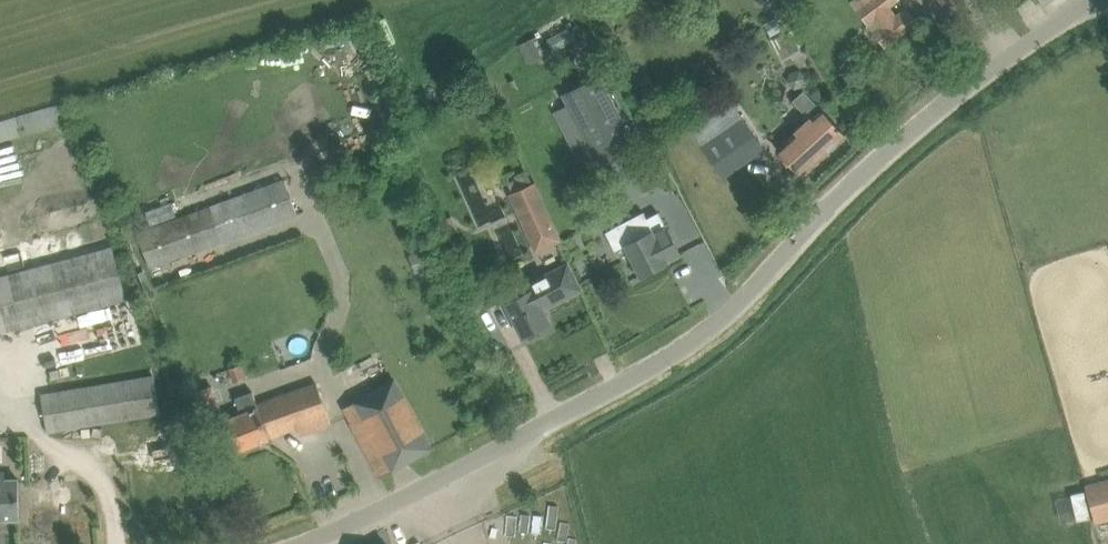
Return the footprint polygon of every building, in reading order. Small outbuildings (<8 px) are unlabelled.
[(851,1),(885,47),(917,22),(905,8),(897,14),(891,6),(899,0),(853,0),(851,1)] [(562,95),(593,156),(631,137),(600,76),(562,95)] [(778,149),(786,158),(801,175),(846,135),(831,118),(804,90),(793,100),(810,118),(778,149)] [(0,120),(0,142),(76,120),(69,101),(0,120)] [(760,144),(747,125),(737,111),(698,138),(724,176),(751,157),(748,152),(760,144)] [(324,167),(310,172),(314,185),(328,180),(324,167)] [(287,181),(139,234),(151,267),(299,214),(287,181)] [(510,196),(535,250),(558,240),(532,185),(510,196)] [(650,224),(644,212),(616,226),(626,245),(625,245),(642,276),(669,262),(668,261),(681,254),(667,228),(662,218),(650,224)] [(23,325),(109,301),(127,297),(113,246),(0,278),(0,332),(23,325)] [(506,304),(523,337),(550,323),(543,308),(562,298),(562,299),(581,289),(569,265),(518,291),(521,296),(506,304)] [(247,376),(242,363),(228,368),(233,381),(247,376)] [(46,422),(48,432),(160,413),(156,391),(153,376),(42,395),(46,422)] [(343,408),(380,477),(432,448),(395,380),(343,408)] [(241,414),(231,418),(226,420),(230,430),(238,451),(297,427),(301,435),(332,423),(324,402),(316,382),(258,403),(253,391),(235,398),(241,414)] [(19,520),(18,477),(5,477),(5,468),(0,469),(0,520),(19,520)] [(1086,485),(1095,523),(1107,519),(1107,479),(1086,485)] [(1083,492),(1071,495),(1076,521),(1088,519),(1083,492)]
